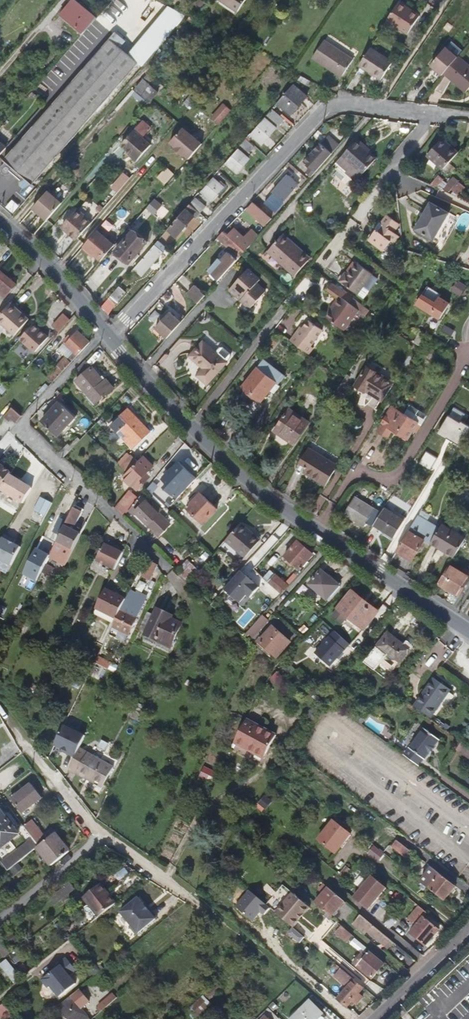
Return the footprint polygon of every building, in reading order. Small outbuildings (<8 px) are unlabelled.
[(239,11),(246,0),(223,0),(239,11)] [(97,18),(82,4),(81,5),(78,8),(71,2),(59,16),(73,28),(75,26),(84,34),(97,18)] [(409,33),(420,16),(400,2),(388,20),(409,33)] [(153,68),(196,20),(188,16),(149,61),(147,63),(153,68)] [(381,22),(376,30),(380,32),(385,24),(381,22)] [(111,36),(121,45),(127,39),(116,29),(111,36)] [(5,158),(33,183),(140,61),(121,45),(111,36),(5,158)] [(353,63),(325,44),(314,59),(326,67),(328,65),(344,76),(353,63)] [(445,72),(458,57),(446,46),(431,65),(443,75),(445,72)] [(394,64),(370,48),(358,65),(382,82),(394,64)] [(459,56),(458,57),(445,72),(466,91),(468,88),(468,65),(459,56)] [(344,76),(328,65),(326,67),(343,78),(344,76)] [(145,79),(160,92),(165,87),(150,74),(145,79)] [(137,89),(151,101),(160,92),(145,79),(137,89)] [(296,111),(310,95),(296,83),(282,99),(296,111)] [(193,90),(183,102),(191,109),(201,97),(193,90)] [(224,103),(212,117),(220,124),(232,110),(224,103)] [(288,116),(276,106),(270,112),(282,122),(288,116)] [(266,142),(280,126),(267,115),(254,131),(266,142)] [(120,145),(136,159),(150,144),(142,137),(150,128),(141,120),(120,145)] [(188,161),(201,146),(190,137),(190,132),(184,128),(169,144),(174,149),(174,150),(182,157),(183,156),(188,161)] [(316,173),(339,147),(329,137),(322,145),(321,144),(304,163),(316,173)] [(259,145),(251,138),(246,144),(254,151),(259,145)] [(359,180),(376,161),(366,152),(368,150),(357,140),(338,162),(359,180)] [(450,163),(459,153),(442,140),(429,155),(445,169),(450,163)] [(240,169),(252,156),(241,147),(230,160),(240,169)] [(359,180),(338,162),(331,170),(351,188),(359,180)] [(445,169),(443,171),(448,175),(451,171),(453,173),(456,168),(450,163),(445,169)] [(176,176),(168,169),(160,178),(167,185),(176,176)] [(115,182),(122,188),(129,180),(122,173),(115,182)] [(276,212),(299,185),(289,175),(265,203),(276,212)] [(444,190),(449,184),(440,176),(432,185),(444,190)] [(215,177),(202,192),(212,201),(225,186),(215,177)] [(449,184),(444,190),(449,193),(459,181),(454,177),(449,184)] [(459,181),(449,193),(459,196),(466,188),(459,181)] [(46,221),(61,204),(47,192),(32,209),(46,221)] [(147,207),(154,213),(162,204),(156,198),(147,207)] [(196,199),(190,206),(201,214),(206,208),(196,199)] [(99,204),(95,209),(100,213),(104,209),(99,204)] [(432,204),(417,231),(435,241),(450,214),(432,204)] [(176,238),(194,218),(196,220),(201,214),(190,206),(190,205),(167,231),(176,238)] [(272,219),(256,205),(249,211),(266,226),(272,219)] [(75,242),(90,224),(82,217),(83,216),(76,210),(61,228),(67,233),(67,234),(75,242)] [(395,232),(401,224),(388,214),(382,222),(381,221),(375,229),(376,230),(369,239),(385,251),(392,241),(395,243),(400,235),(395,232)] [(323,218),(319,222),(325,228),(329,224),(323,218)] [(100,261),(114,246),(97,230),(81,248),(88,254),(90,252),(94,256),(100,261)] [(245,252),(259,236),(252,230),(245,239),(236,230),(229,236),(225,233),(220,238),(227,245),(233,250),(238,255),(238,256),(240,258),(245,252)] [(147,243),(133,231),(115,252),(129,264),(147,243)] [(309,262),(290,244),(292,242),(284,235),(268,252),(296,277),(309,262)] [(143,276),(166,249),(162,246),(163,245),(160,244),(160,243),(158,242),(135,269),(143,276)] [(311,260),(292,242),(290,244),(309,262),(311,260)] [(233,250),(227,245),(219,253),(226,259),(233,250)] [(220,281),(240,258),(238,256),(238,255),(233,250),(226,259),(223,262),(221,260),(210,272),(220,281)] [(354,300),(373,274),(358,263),(349,274),(345,272),(335,286),(352,298),(354,300)] [(250,309),(266,292),(257,284),(260,280),(248,269),(229,290),(250,309)] [(6,298),(17,286),(1,272),(0,274),(0,294),(6,298)] [(466,288),(457,283),(452,293),(461,298),(466,288)] [(343,330),(358,310),(349,303),(352,298),(335,286),(332,284),(327,291),(337,298),(333,303),(335,304),(329,313),(326,318),(343,330)] [(122,285),(111,297),(118,303),(128,291),(122,285)] [(207,296),(196,286),(188,295),(199,305),(207,296)] [(442,296),(429,287),(417,305),(440,320),(450,305),(441,299),(442,296)] [(29,319),(23,314),(22,315),(10,305),(0,316),(0,324),(15,336),(29,319)] [(167,340),(181,324),(169,313),(154,329),(167,340)] [(60,332),(71,321),(64,315),(53,326),(60,332)] [(310,346),(322,330),(309,320),(306,324),(304,328),(301,327),(295,335),(310,346)] [(34,355),(47,341),(32,327),(19,342),(34,355)] [(67,344),(79,355),(91,343),(79,332),(67,344)] [(269,343),(274,347),(277,342),(272,338),(269,343)] [(196,376),(207,386),(227,363),(202,342),(188,358),(202,370),(196,376)] [(168,352),(159,362),(162,364),(170,355),(168,352)] [(29,360),(22,354),(18,359),(25,365),(29,360)] [(64,372),(72,363),(66,357),(58,366),(59,367),(64,372)] [(278,384),(284,376),(273,367),(274,365),(265,358),(243,387),(253,394),(253,398),(257,401),(259,399),(261,401),(270,390),(275,383),(278,384)] [(79,368),(83,374),(92,367),(87,360),(79,368)] [(394,382),(369,366),(357,386),(366,391),(367,390),(384,399),(394,382)] [(64,372),(59,367),(48,378),(53,383),(64,372)] [(86,398),(93,406),(114,389),(107,380),(105,382),(93,367),(92,367),(83,374),(76,380),(88,395),(86,398)] [(43,422),(58,435),(76,417),(61,403),(43,422)] [(377,431),(388,437),(392,429),(408,439),(423,415),(409,406),(404,415),(393,407),(377,431)] [(468,427),(468,423),(465,422),(468,414),(453,406),(439,433),(461,443),(468,427)] [(10,420),(12,418),(17,421),(22,416),(13,407),(5,416),(10,420)] [(294,443),(309,422),(289,408),(275,430),(294,443)] [(136,446),(150,433),(128,410),(111,426),(118,433),(121,430),(126,435),(123,439),(127,443),(130,441),(136,446)] [(94,427),(88,433),(93,438),(99,432),(94,427)] [(64,458),(80,441),(77,439),(69,448),(66,447),(59,454),(64,458)] [(327,485),(340,465),(310,446),(301,461),(308,465),(305,471),(327,485)] [(427,450),(420,462),(431,468),(437,456),(427,450)] [(127,473),(137,462),(132,457),(121,467),(127,473)] [(139,490),(146,482),(142,479),(153,468),(143,458),(125,476),(139,490)] [(196,479),(178,462),(168,473),(173,478),(170,481),(183,493),(196,479)] [(0,489),(8,475),(10,472),(1,465),(0,464),(0,489)] [(157,488),(166,477),(161,473),(152,484),(157,488)] [(29,487),(8,475),(0,489),(0,490),(22,502),(29,487)] [(103,498),(107,493),(100,487),(97,491),(102,497),(103,498)] [(128,512),(140,499),(133,493),(115,510),(116,512),(121,517),(123,519),(128,512)] [(186,509),(203,525),(217,510),(200,494),(186,509)] [(140,499),(128,512),(134,517),(137,514),(159,536),(170,525),(148,501),(148,500),(143,495),(140,499)] [(65,570),(85,530),(79,527),(77,526),(79,522),(81,518),(90,501),(88,500),(81,496),(73,513),(63,532),(60,538),(55,547),(48,561),(65,570)] [(373,527),(382,513),(356,497),(345,516),(365,527),(367,523),(373,527)] [(44,518),(51,504),(40,499),(33,512),(44,518)] [(63,532),(73,513),(66,509),(58,524),(61,525),(59,530),(63,532)] [(394,540),(405,523),(384,510),(382,513),(373,527),(394,540)] [(433,540),(439,530),(418,517),(397,552),(413,561),(423,543),(429,547),(431,543),(433,540)] [(81,518),(79,522),(81,523),(79,527),(85,530),(89,523),(81,518)] [(257,543),(246,534),(248,531),(240,524),(224,541),(244,558),(257,543)] [(466,538),(443,524),(439,530),(433,540),(447,549),(446,553),(454,558),(466,538)] [(259,541),(248,531),(246,534),(257,543),(259,541)] [(21,548),(14,545),(16,541),(4,535),(0,543),(0,561),(12,567),(21,548)] [(447,549),(433,540),(431,543),(446,553),(447,549)] [(48,561),(55,547),(41,541),(29,565),(42,572),(44,568),(48,561)] [(313,555),(297,542),(284,557),(299,571),(313,555)] [(114,572),(123,553),(106,544),(97,563),(114,572)] [(140,579),(149,583),(157,567),(148,563),(140,579)] [(450,565),(438,584),(459,596),(468,579),(468,577),(467,575),(462,573),(450,565)] [(51,571),(44,568),(42,572),(40,576),(47,579),(51,571)] [(288,588),(266,569),(260,577),(268,584),(270,586),(279,594),(281,596),(288,588)] [(308,586),(326,602),(339,587),(321,571),(308,586)] [(20,583),(32,590),(37,581),(24,574),(20,583)] [(239,574),(223,592),(238,606),(245,597),(249,600),(258,590),(239,574)] [(265,587),(268,584),(260,577),(257,581),(265,587)] [(279,594),(270,586),(266,590),(275,598),(279,594)] [(121,608),(124,602),(104,592),(94,611),(115,621),(121,608)] [(378,612),(352,592),(338,608),(338,610),(333,616),(341,621),(346,615),(349,616),(349,615),(365,628),(378,612)] [(128,637),(146,600),(137,596),(129,611),(121,608),(115,621),(111,629),(128,637)] [(158,641),(171,647),(181,626),(165,619),(166,616),(156,611),(153,618),(143,637),(157,643),(158,641)] [(143,637),(153,618),(145,614),(135,633),(143,637)] [(252,640),(268,623),(262,617),(244,637),(246,639),(248,637),(252,640)] [(305,627),(300,632),(304,636),(309,630),(305,627)] [(258,644),(276,659),(289,644),(272,628),(258,644)] [(331,666),(351,644),(335,629),(315,652),(331,666)] [(396,665),(398,666),(409,652),(387,634),(376,649),(386,657),(396,665)] [(99,655),(96,661),(115,671),(119,665),(99,655)] [(396,665),(386,657),(381,664),(391,672),(396,665)] [(277,670),(287,679),(292,673),(282,664),(277,670)] [(414,705),(430,716),(452,686),(436,675),(414,705)] [(402,692),(406,686),(400,681),(396,685),(392,689),(403,697),(405,694),(402,692)] [(344,687),(337,682),(330,689),(337,695),(344,687)] [(32,684),(28,692),(33,695),(37,687),(32,684)] [(134,710),(130,717),(139,722),(143,715),(142,715),(148,703),(142,699),(139,704),(139,703),(135,711),(134,710)] [(366,718),(361,714),(357,719),(362,723),(366,718)] [(267,753),(277,733),(248,718),(236,741),(247,747),(249,743),(267,753)] [(419,766),(439,739),(424,728),(404,755),(419,766)] [(66,754),(74,758),(79,747),(84,739),(63,729),(55,746),(61,749),(67,752),(66,754)] [(267,753),(249,743),(247,747),(265,757),(267,753)] [(463,743),(458,750),(468,758),(468,747),(463,743)] [(116,765),(79,747),(74,758),(69,770),(88,779),(89,777),(107,785),(116,765)] [(217,773),(204,766),(198,776),(211,783),(217,773)] [(89,777),(88,779),(106,788),(107,785),(89,777)] [(23,814),(42,799),(33,787),(20,798),(14,803),(23,814)] [(191,815),(182,811),(178,819),(187,823),(191,815)] [(3,813),(0,815),(0,848),(1,850),(21,835),(3,813)] [(34,840),(40,847),(48,840),(33,821),(25,827),(34,840)] [(320,838),(337,852),(351,835),(334,822),(320,838)] [(71,852),(65,844),(63,846),(55,835),(48,840),(40,847),(38,848),(53,866),(71,852)] [(38,848),(40,847),(34,840),(3,865),(9,872),(18,864),(38,848)] [(393,847),(407,858),(411,852),(397,841),(393,847)] [(18,864),(9,872),(13,878),(23,870),(18,864)] [(346,867),(340,874),(345,878),(351,871),(346,867)] [(444,901),(456,887),(432,868),(421,882),(444,901)] [(372,878),(354,899),(369,912),(387,890),(372,878)] [(117,905),(102,885),(84,899),(99,918),(117,905)] [(332,918),(345,902),(334,893),(324,885),(319,891),(323,895),(315,904),(332,918)] [(71,894),(66,887),(49,900),(55,907),(71,894)] [(294,929),(311,910),(285,887),(268,907),(294,929)] [(159,919),(152,911),(150,912),(144,905),(139,899),(122,914),(132,927),(131,928),(137,936),(159,919)] [(152,911),(145,903),(144,905),(150,912),(152,911)] [(426,946),(440,930),(425,918),(428,914),(420,907),(409,920),(417,926),(411,934),(426,946)] [(393,943),(361,915),(352,926),(359,932),(363,928),(388,949),(393,943)] [(353,937),(343,928),(337,934),(348,943),(353,937)] [(13,934),(8,939),(14,945),(19,941),(13,934)] [(355,965),(373,980),(385,966),(371,954),(367,959),(363,955),(355,965)] [(70,977),(77,971),(66,958),(59,965),(61,966),(55,971),(43,981),(49,988),(51,987),(60,998),(76,985),(70,977)] [(7,960),(0,966),(13,982),(20,976),(7,960)] [(327,968),(335,976),(341,969),(332,962),(327,968)] [(101,971),(97,965),(90,971),(91,973),(89,975),(91,978),(93,976),(94,977),(101,971)] [(363,998),(359,994),(364,988),(341,969),(335,976),(349,987),(338,1000),(347,1008),(353,1002),(357,1005),(363,998)] [(320,986),(315,982),(310,987),(322,998),(327,992),(320,986)] [(327,992),(331,988),(323,982),(320,986),(327,992)] [(217,985),(190,1011),(192,1013),(196,1017),(198,1018),(207,1010),(205,1007),(222,990),(217,985)] [(457,985),(442,997),(454,1012),(460,1007),(462,1009),(465,1007),(463,1004),(468,999),(457,985)] [(231,991),(223,998),(227,1002),(235,995),(231,991)] [(59,1007),(69,1018),(90,1018),(83,1010),(71,997),(67,1000),(59,1007)] [(323,1015),(310,1002),(295,1018),(319,1018),(323,1015)] [(0,1008),(0,1017),(1,1018),(9,1018),(14,1015),(5,1004),(0,1008)] [(268,1011),(262,1017),(263,1018),(277,1018),(268,1011)]
